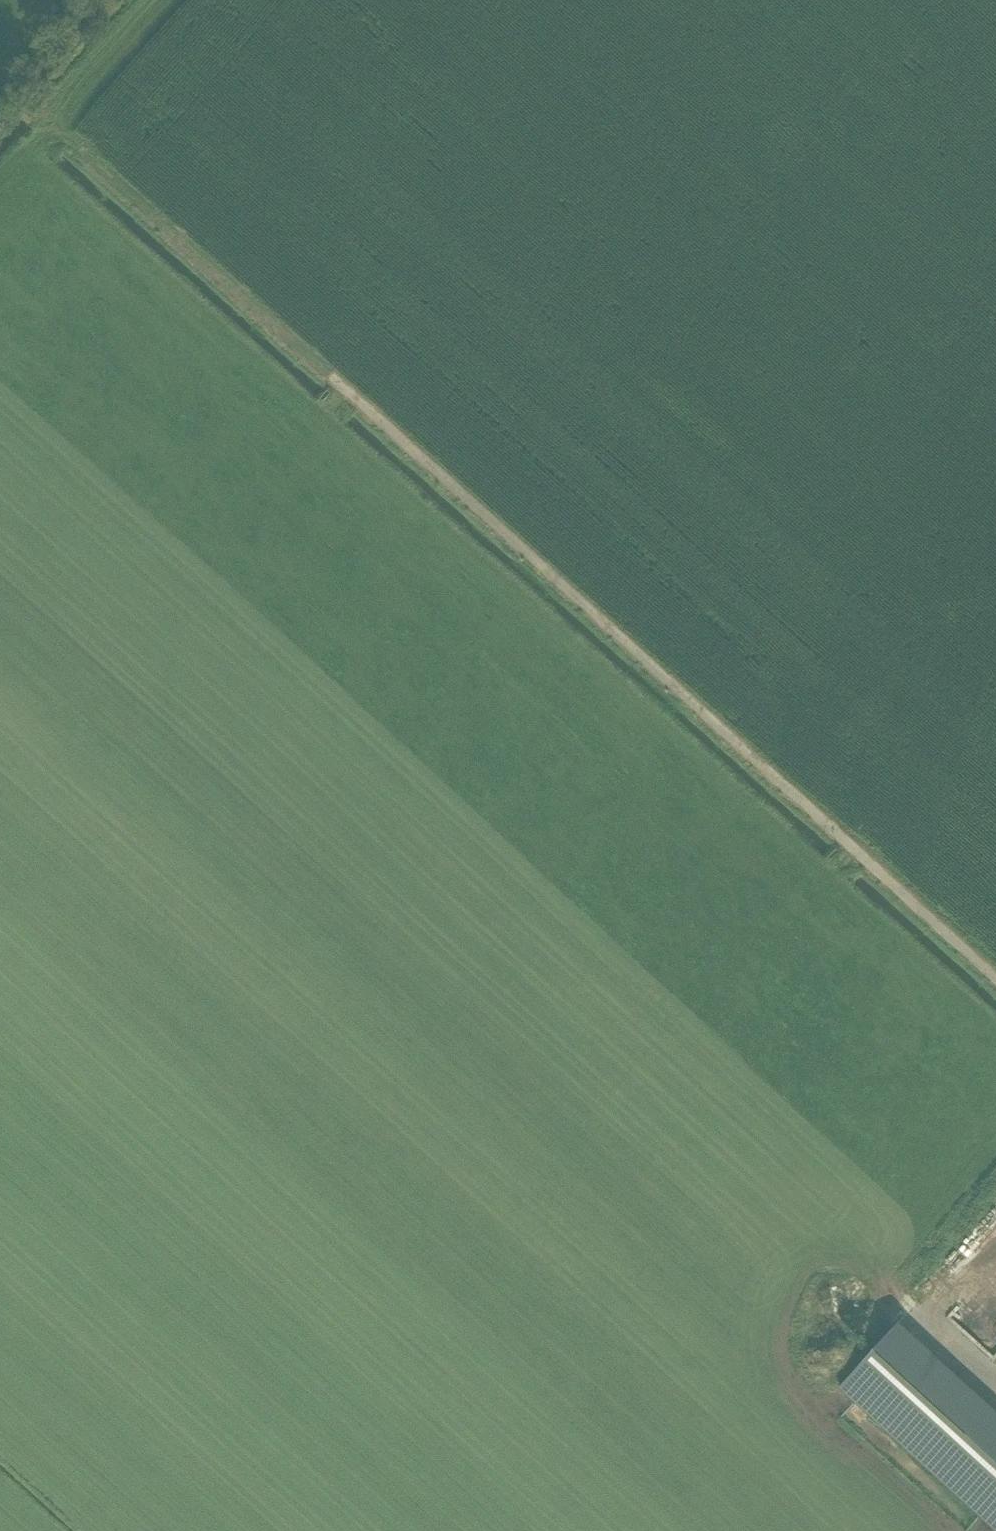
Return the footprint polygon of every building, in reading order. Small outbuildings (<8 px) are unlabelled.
[(995,1530),(995,1411),(900,1323),(840,1389),(995,1530)]
